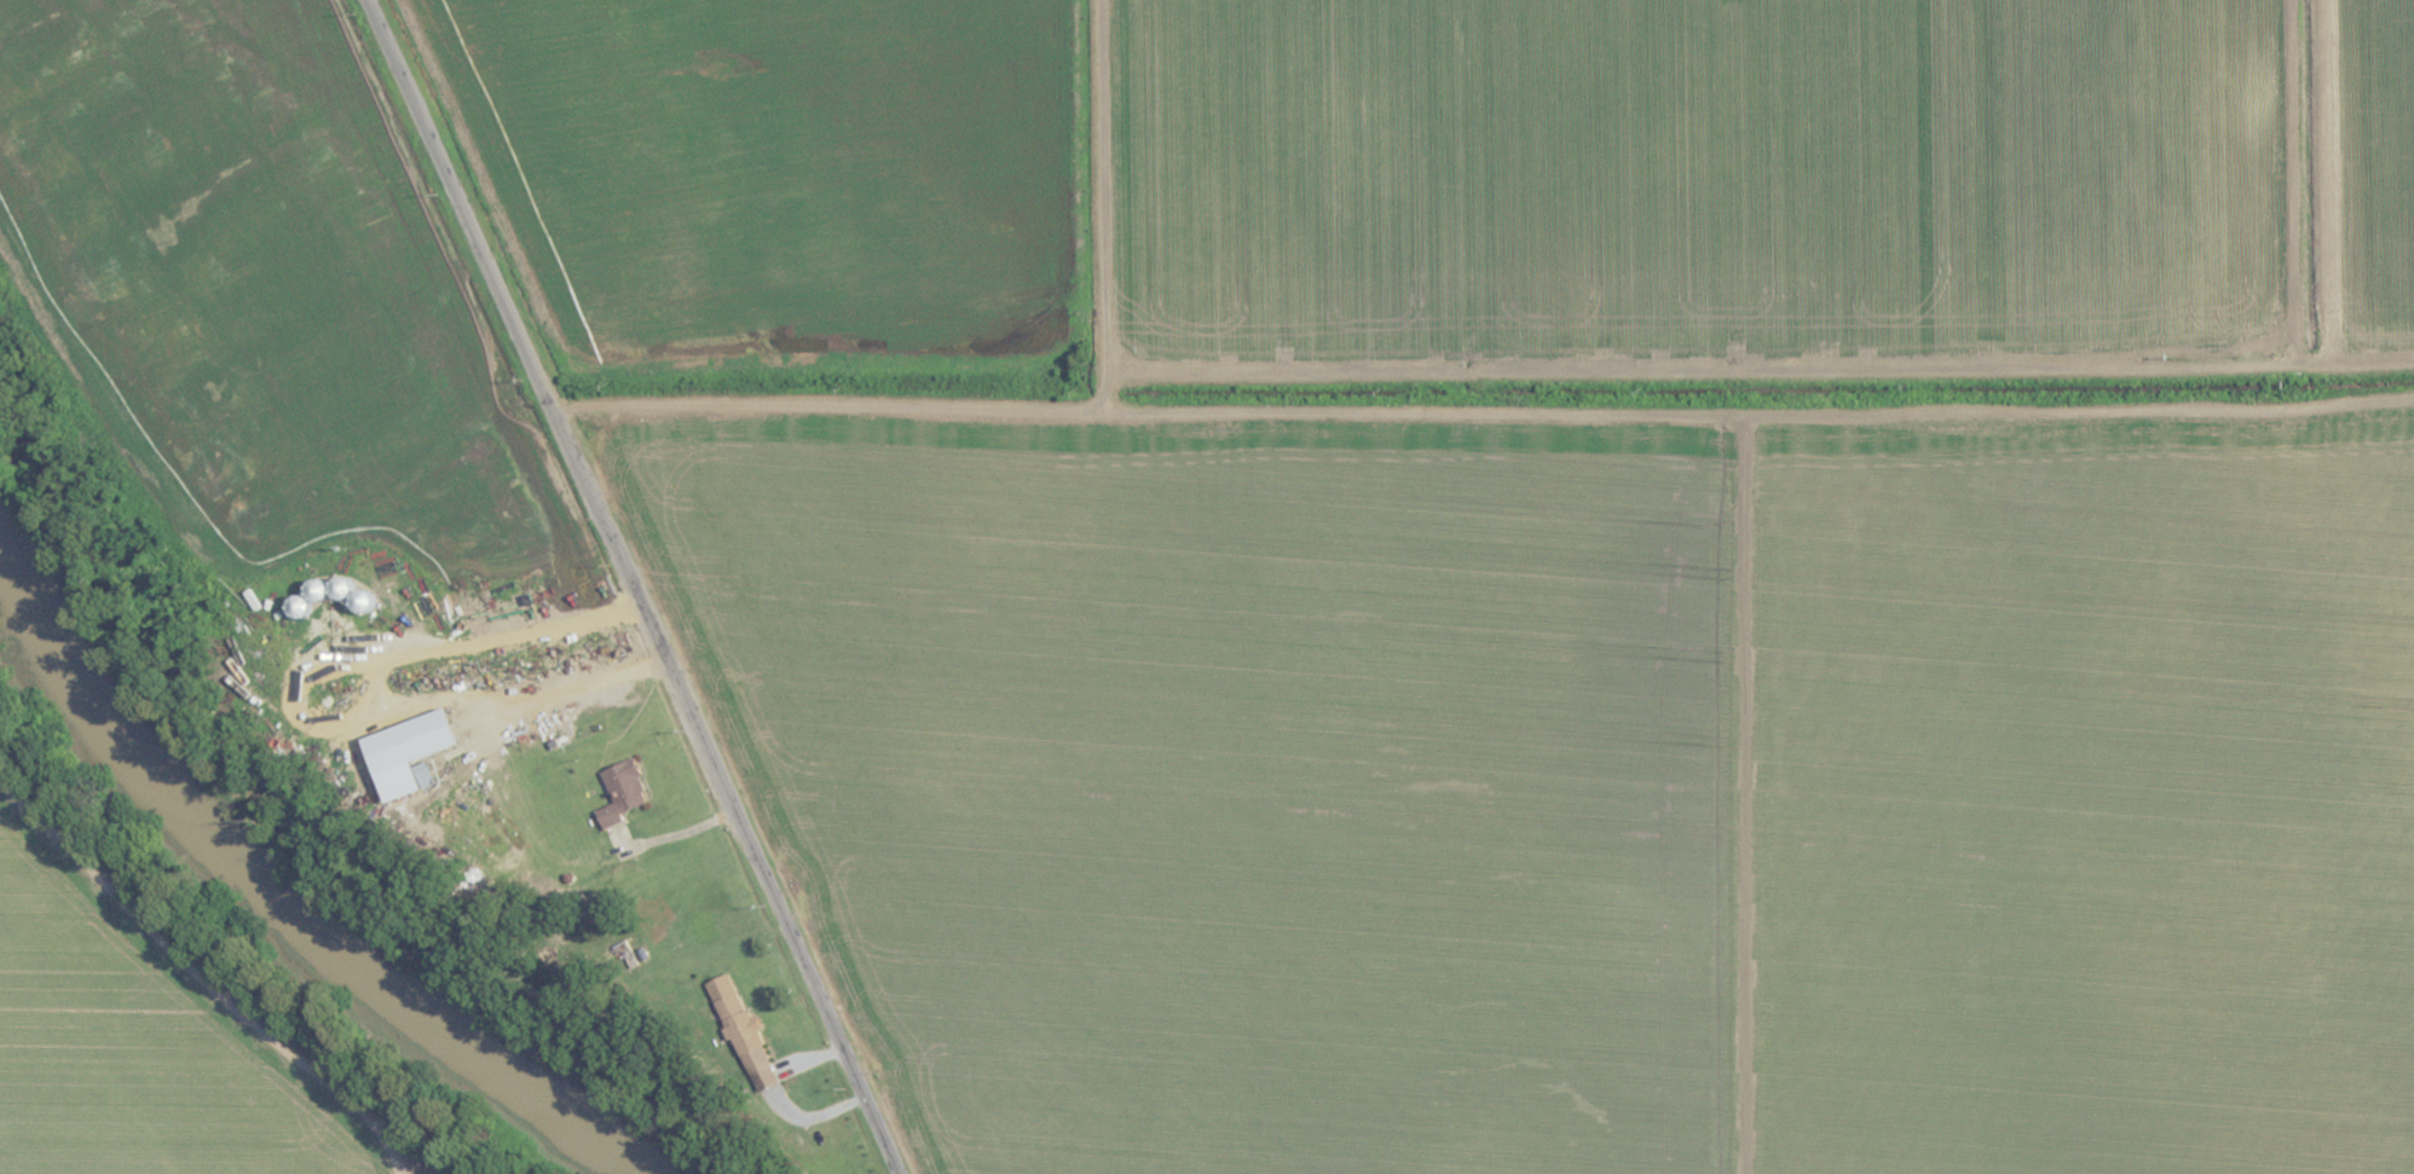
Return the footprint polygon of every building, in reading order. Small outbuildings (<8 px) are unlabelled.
[(349,602),(349,612),(362,613),(363,593),(348,592),(348,580),(323,579),(323,589),(303,587),(302,599),(349,602)] [(433,783),(423,762),(410,767),(421,789),(433,783)] [(608,775),(608,797),(636,797),(636,775),(608,775)] [(627,969),(647,959),(634,934),(614,944),(627,969)] [(732,1031),(732,1053),(760,1053),(760,1031),(732,1031)]
